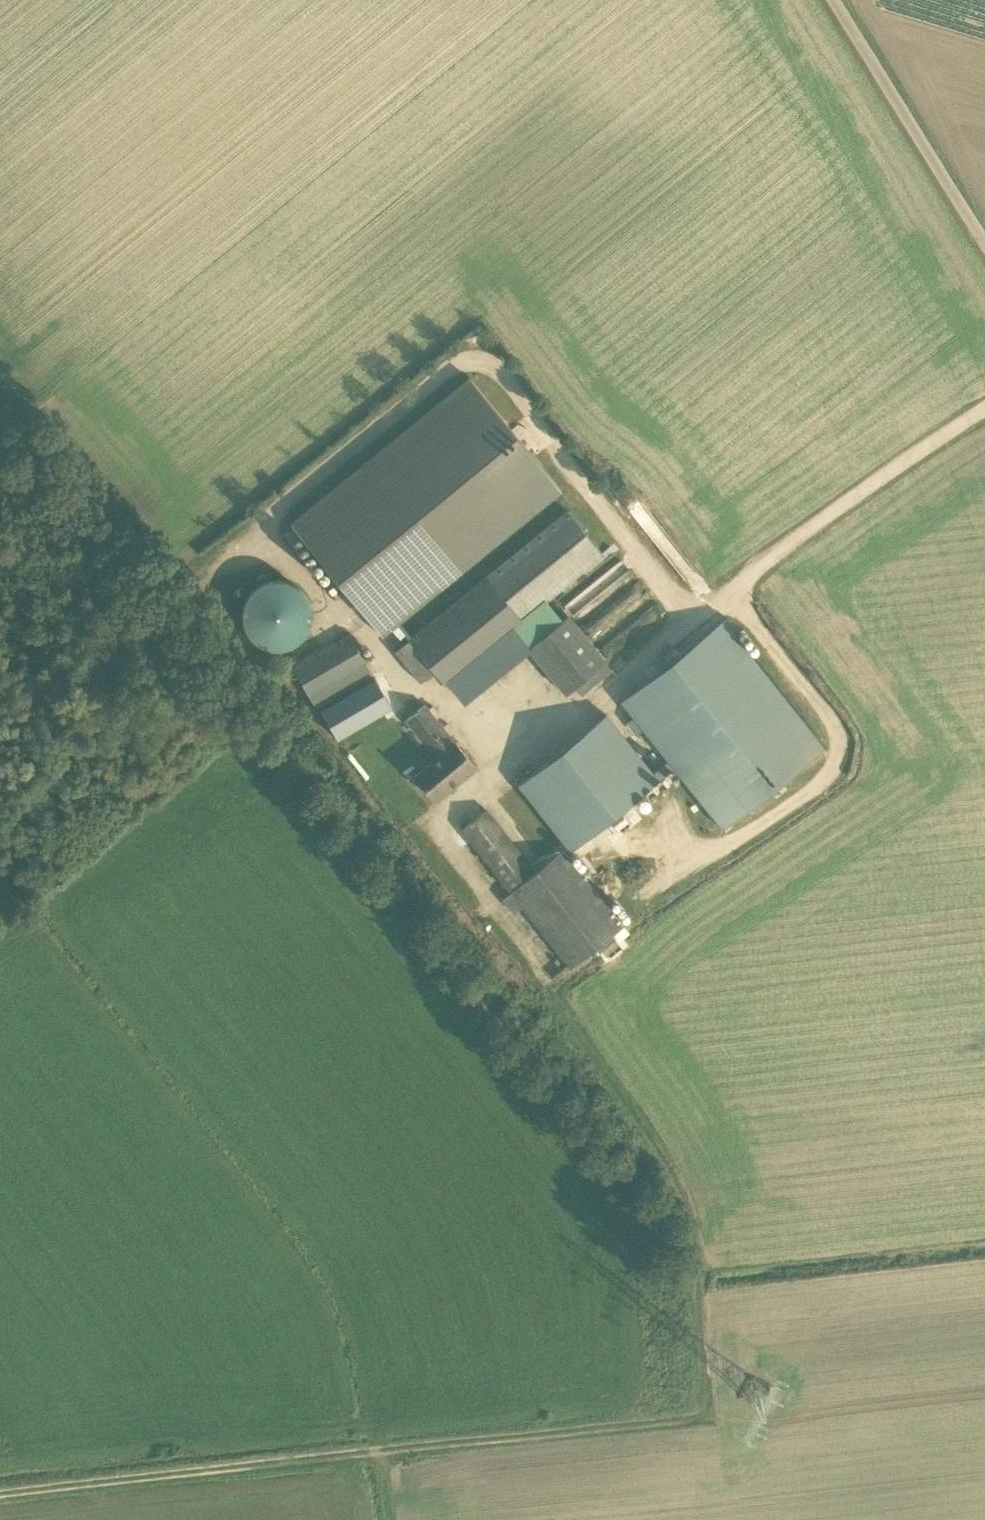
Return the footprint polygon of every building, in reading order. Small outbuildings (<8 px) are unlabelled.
[(291,523),(382,635),(561,490),(470,378),(291,523)] [(568,510),(552,523),(410,639),(435,672),(443,682),(602,553),(568,510)] [(610,564),(615,586),(632,583),(627,560),(610,564)] [(276,579),(273,579),(269,580),(266,581),(263,582),(260,583),(257,585),(255,587),(252,589),(250,592),(248,594),(246,597),(245,600),(244,603),(243,606),(242,609),(242,613),(242,616),(242,619),(243,622),(244,626),(245,629),(247,631),(248,634),(250,637),(253,639),(255,641),(258,643),(261,645),(264,646),(267,647),(270,648),(273,649),(276,649),(280,649),(283,648),(286,648),(289,647),(292,645),(295,644),(298,642),(300,640),(303,638),(305,635),(306,632),(308,630),(309,627),(310,624),(311,620),(312,617),(312,614),(312,611),(311,607),(310,604),(309,601),(308,598),(306,595),(304,593),(302,590),(300,588),(297,586),(295,584),(292,583),(289,581),(286,580),(282,580),(279,579),(276,579)] [(632,633),(659,608),(641,588),(627,601),(631,605),(623,611),(631,620),(625,625),(632,633)] [(582,694),(583,693),(612,670),(606,662),(568,616),(527,648),(565,695),(576,686),(582,694)] [(722,827),(824,745),(723,620),(622,701),(633,716),(644,729),(668,759),(674,767),(722,827)] [(349,633),(292,666),(315,706),(372,673),(349,633)] [(340,697),(352,720),(395,698),(382,675),(340,697)] [(436,800),(475,767),(425,703),(405,719),(437,757),(415,775),(436,800)] [(653,772),(606,714),(518,785),(572,851),(608,822),(618,835),(629,825),(619,813),(660,780),(653,772)] [(622,927),(561,850),(535,871),(487,809),(461,829),(511,892),(501,899),(514,914),(523,906),(571,967),(622,927)]
